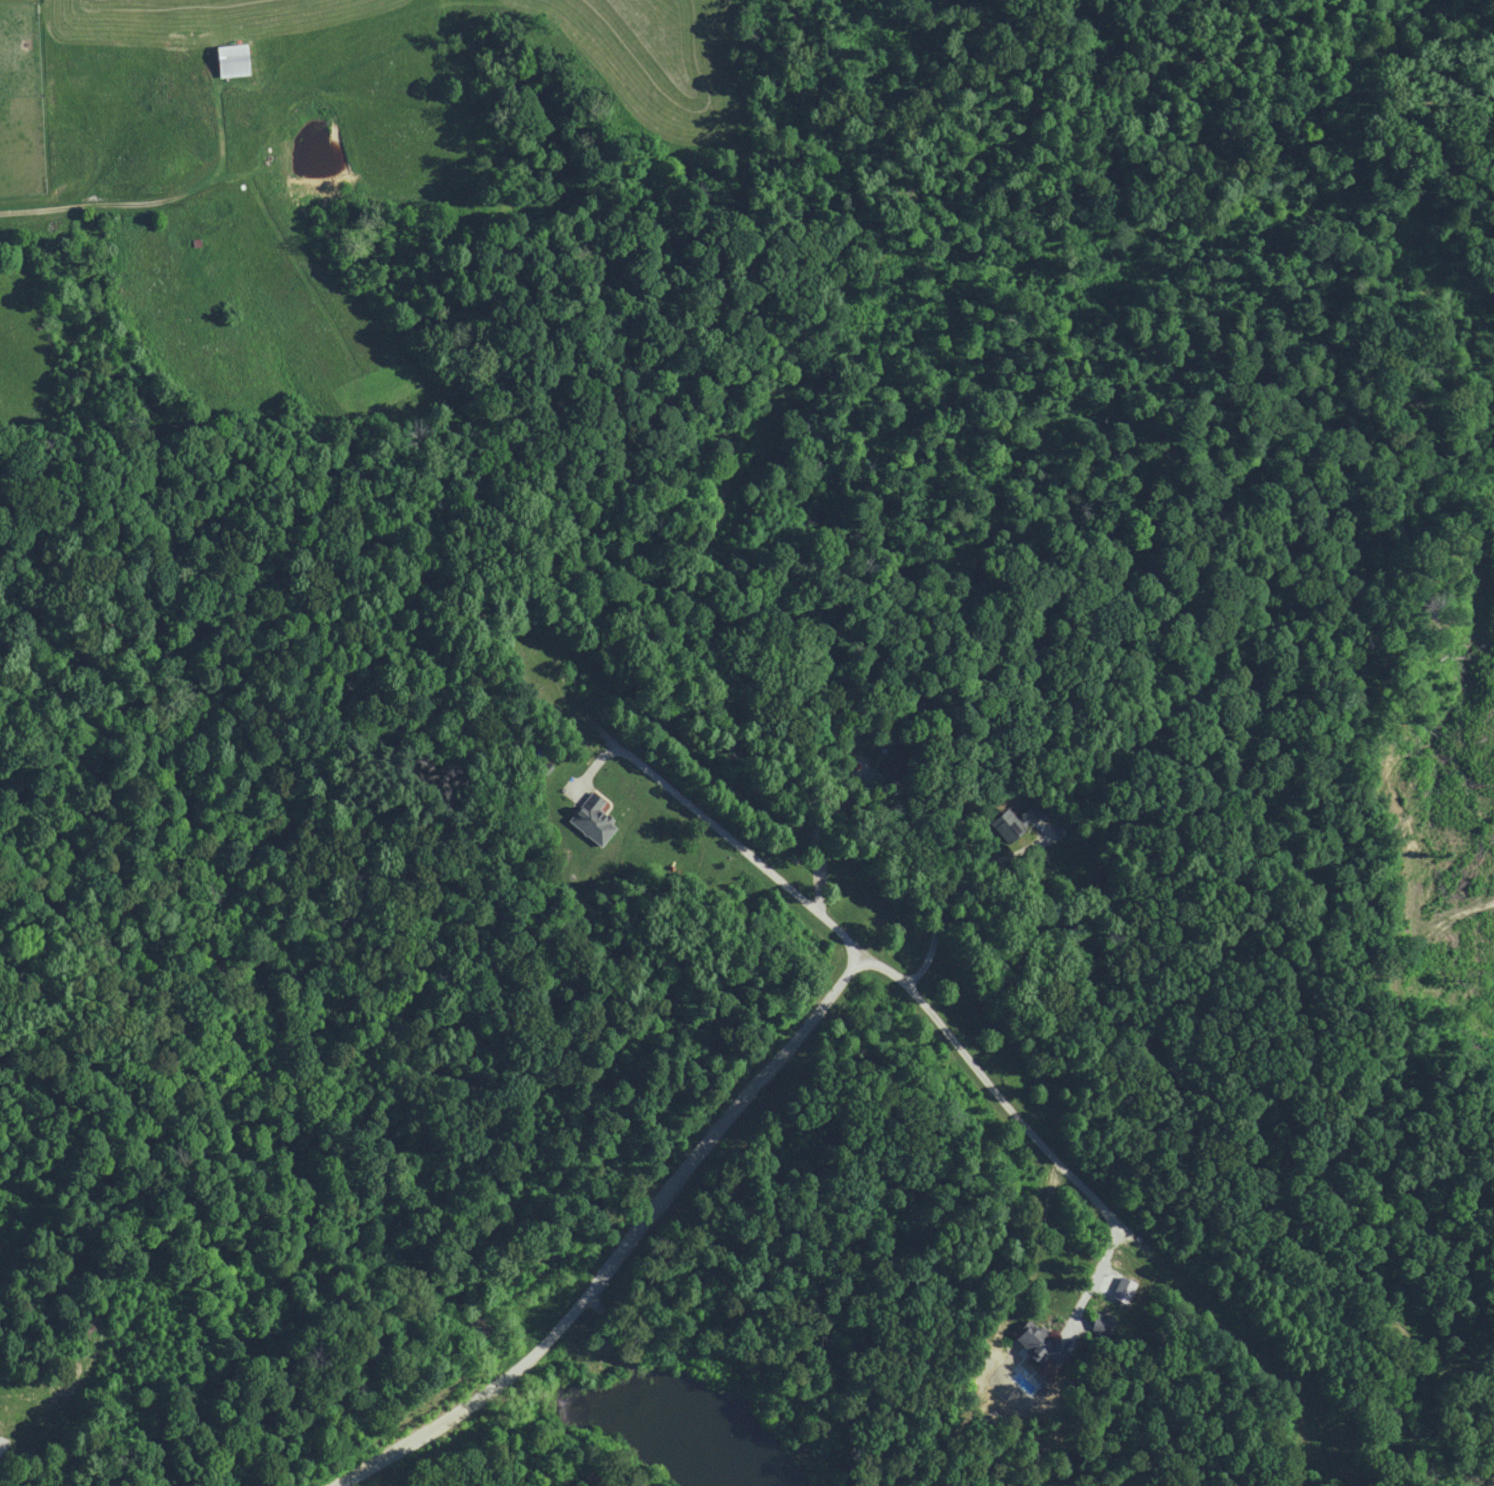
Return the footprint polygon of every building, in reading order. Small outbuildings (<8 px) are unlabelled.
[(214,78),(247,73),(243,42),(210,46),(214,78)] [(601,802),(588,791),(564,820),(596,847),(614,825),(596,809),(601,802)] [(1004,806),(986,821),(1004,843),(1040,814),(1032,804),(1014,819),(1004,806)] [(1124,1305),(1133,1283),(1117,1276),(1107,1298),(1124,1305)] [(1088,1329),(1108,1334),(1112,1315),(1092,1311),(1088,1329)] [(1011,1338),(1026,1353),(1022,1357),(1034,1368),(1046,1355),(1054,1363),(1064,1353),(1043,1333),(1045,1331),(1038,1326),(1033,1332),(1025,1324),(1011,1338)]
